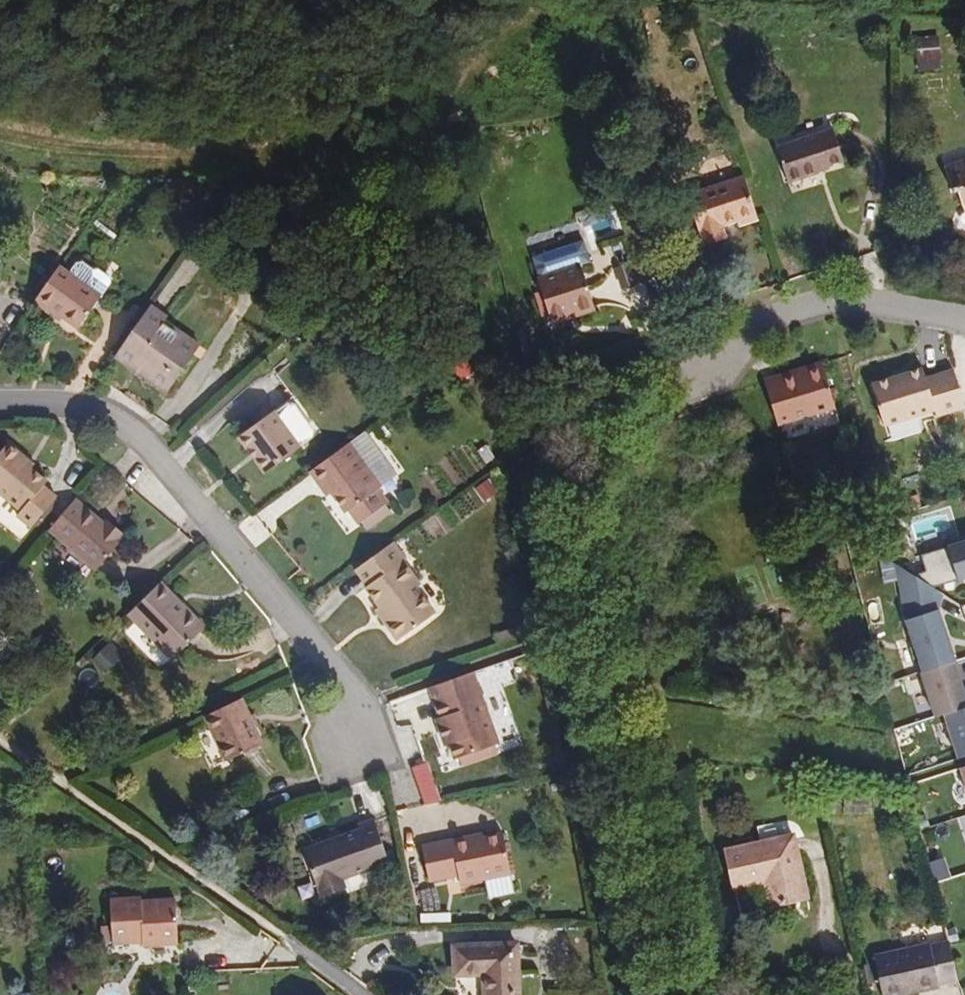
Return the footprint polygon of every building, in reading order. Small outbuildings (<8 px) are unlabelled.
[(841,134),(784,153),(796,187),(826,178),(825,175),(853,166),(841,134)] [(937,167),(944,191),(950,190),(956,206),(964,203),(964,158),(937,167)] [(748,232),(766,226),(752,181),(696,202),(707,238),(711,238),(711,245),(733,238),(732,230),(745,226),(748,232)] [(553,253),(560,274),(589,264),(610,257),(603,236),(553,253)] [(736,245),(733,238),(711,245),(714,252),(736,245)] [(84,264),(78,274),(109,297),(119,284),(119,282),(117,278),(107,270),(102,271),(90,263),(84,264)] [(560,274),(550,277),(564,319),(603,306),(589,264),(560,274)] [(78,274),(66,266),(40,302),(66,321),(70,315),(88,327),(109,297),(78,274)] [(638,270),(623,275),(629,293),(644,288),(638,270)] [(174,320),(157,307),(121,357),(140,370),(143,367),(155,375),(152,380),(173,393),(199,356),(167,330),(172,322),(174,320)] [(207,346),(172,322),(167,330),(199,356),(207,346)] [(803,370),(766,383),(778,420),(833,403),(821,361),(802,366),(803,370)] [(956,366),(928,375),(925,366),(874,382),(886,423),(937,408),(939,413),(964,406),(964,395),(956,366)] [(294,403),(279,413),(306,450),(321,438),(294,403)] [(306,450),(279,413),(244,439),(254,452),(256,450),(262,459),(260,461),(271,475),(306,450)] [(402,477),(371,435),(356,445),(388,488),(402,477)] [(30,455),(15,443),(0,462),(0,488),(29,512),(25,518),(39,528),(64,497),(52,487),(55,482),(41,470),(27,460),(30,455)] [(388,488),(356,445),(315,475),(324,487),(328,485),(351,515),(356,513),(366,527),(368,526),(392,511),(396,507),(384,491),(388,488)] [(43,466),(30,455),(27,460),(41,470),(43,466)] [(111,525),(81,498),(77,504),(107,528),(111,525)] [(77,504),(56,529),(103,569),(126,545),(123,543),(130,535),(115,521),(111,525),(107,528),(77,504)] [(395,516),(392,511),(368,526),(373,532),(395,516)] [(947,547),(957,579),(964,577),(964,541),(947,547)] [(412,563),(399,545),(361,572),(375,591),(372,592),(386,610),(394,621),(390,624),(405,643),(440,617),(423,592),(426,589),(410,566),(412,563)] [(943,594),(894,563),(908,615),(938,607),(943,594)] [(209,628),(166,583),(131,617),(176,660),(209,628)] [(923,670),(959,660),(945,605),(938,607),(908,615),(923,670)] [(382,614),(390,624),(394,621),(386,610),(382,614)] [(935,714),(964,706),(964,677),(961,663),(924,673),(935,714)] [(501,748),(475,677),(434,692),(444,722),(448,732),(444,734),(449,750),(453,749),(459,763),(501,748)] [(269,749),(244,702),(208,719),(230,765),(269,749)] [(959,759),(964,757),(964,706),(945,712),(959,759)] [(431,761),(414,765),(424,804),(440,800),(431,761)] [(332,873),(365,867),(380,864),(372,818),(354,821),(355,827),(296,838),(305,883),(332,879),(332,873)] [(473,845),(472,842),(424,852),(431,887),(461,882),(463,889),(513,878),(505,839),(485,843),(473,845)] [(795,839),(728,856),(739,895),(759,889),(767,913),(810,901),(795,839)] [(367,881),(365,867),(332,873),(332,879),(333,887),(367,881)] [(146,902),(115,904),(118,947),(147,946),(148,951),(185,947),(182,904),(146,906),(146,902)] [(452,918),(423,918),(424,928),(452,927),(452,918)] [(390,922),(361,924),(362,931),(390,931),(390,922)] [(946,942),(930,946),(929,943),(871,955),(882,994),(892,994),(939,986),(938,983),(955,979),(946,942)] [(454,949),(455,975),(482,977),(483,994),(518,994),(517,950),(454,949)]
